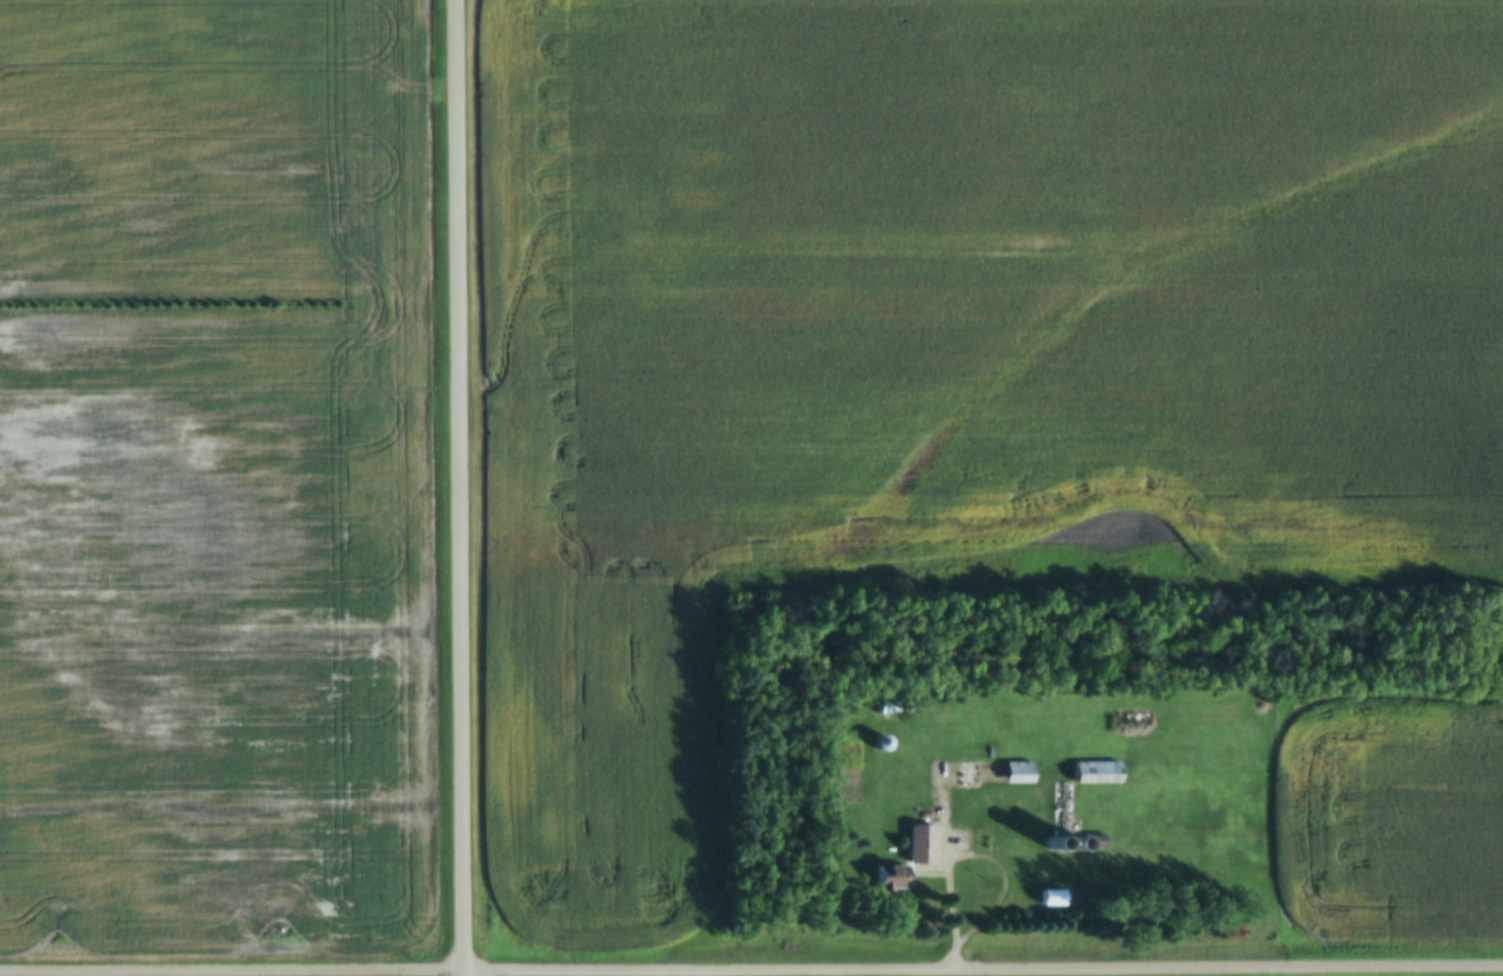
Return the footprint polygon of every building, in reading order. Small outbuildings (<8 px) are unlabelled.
[(879,753),(888,748),(882,737),(873,742),(879,753)] [(1030,762),(957,762),(957,785),(1030,785),(1030,762)] [(1072,832),(1072,784),(1119,784),(1119,762),(1073,762),(1073,784),(1052,784),(1052,832),(1072,832)] [(933,865),(933,826),(908,826),(908,865),(933,865)] [(876,890),(906,890),(906,867),(876,867),(876,890)] [(1062,891),(1040,891),(1040,906),(1062,906),(1062,891)]
